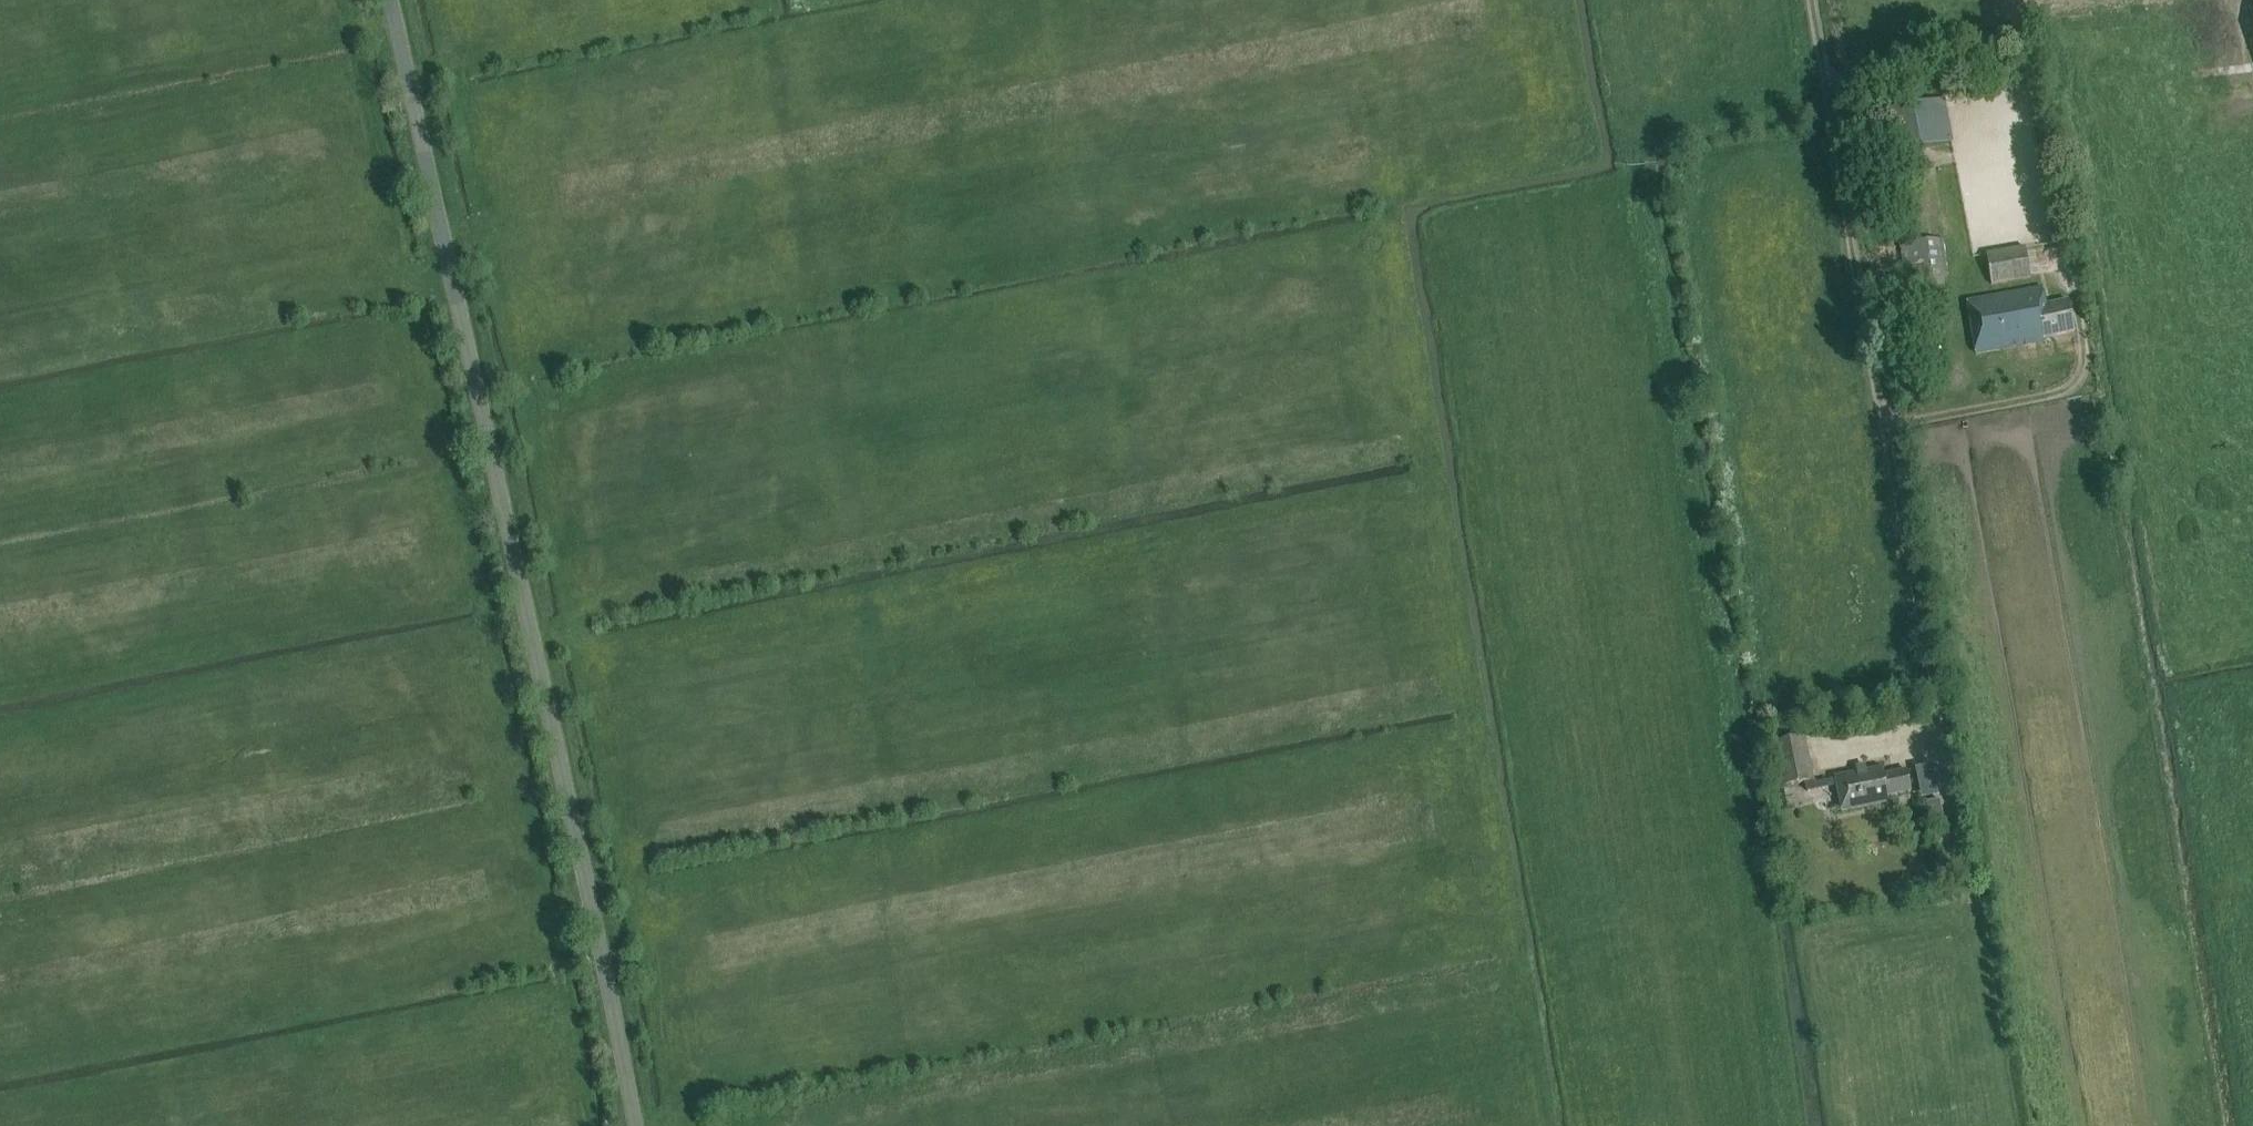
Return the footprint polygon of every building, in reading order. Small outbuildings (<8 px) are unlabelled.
[(1880,111),(1888,156),(1952,144),(1944,99),(1880,111)] [(1939,270),(1942,270),(1939,239),(1911,243),(1911,249),(1903,250),(1908,287),(1941,283),(1939,270)] [(1991,284),(2030,278),(2025,247),(1986,253),(1991,284)] [(2034,340),(2073,333),(2067,301),(2045,305),(2042,289),(1993,298),(2002,350),(2034,344),(2034,340)] [(1835,777),(1835,779),(1816,783),(1814,781),(1807,741),(1773,747),(1781,786),(1804,781),(1806,792),(1837,786),(1842,811),(1888,802),(1886,796),(1910,791),(1906,770),(1882,775),(1881,768),(1865,771),(1864,766),(1856,768),(1857,773),(1835,777)] [(1939,800),(1925,803),(1928,817),(1942,815),(1939,800)]
